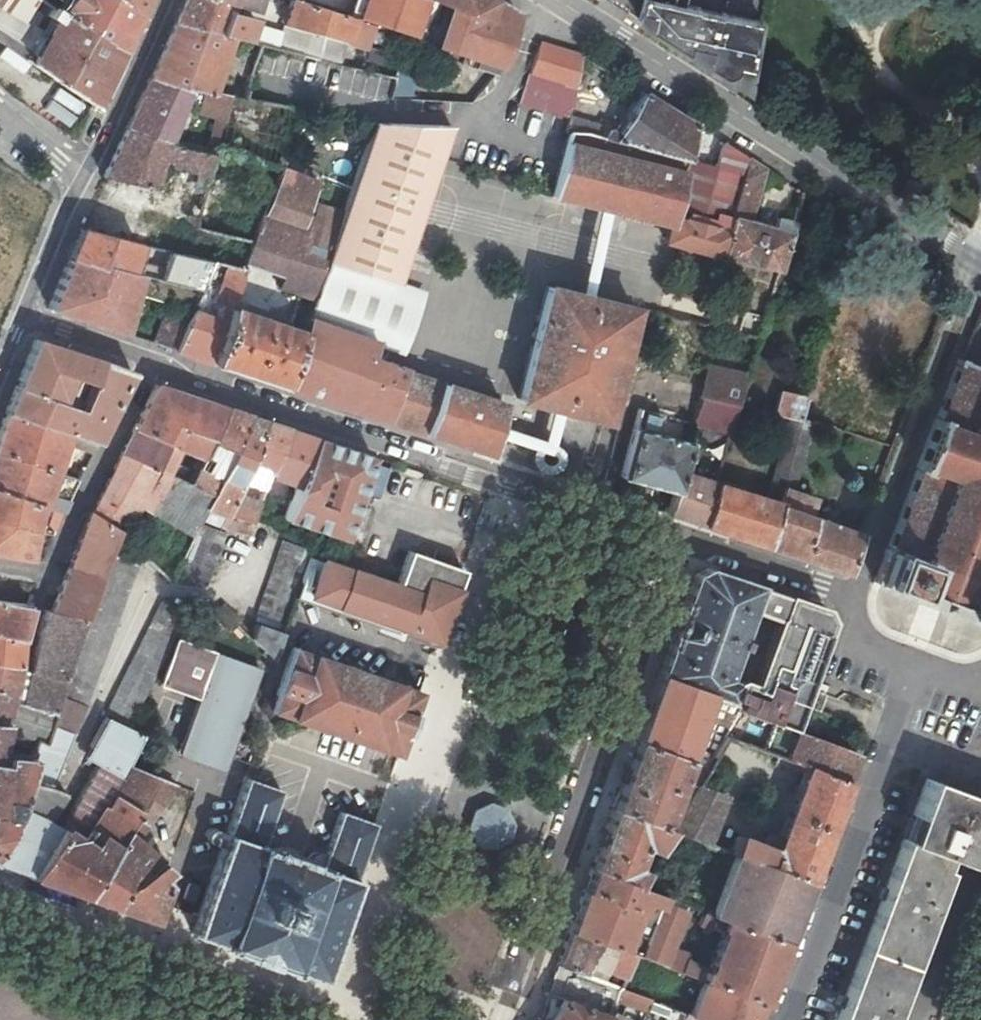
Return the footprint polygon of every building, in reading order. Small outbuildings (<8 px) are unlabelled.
[(36,0),(0,0),(0,8),(26,25),(38,1),(36,0)] [(60,16),(69,0),(52,0),(48,8),(60,16)] [(134,13),(115,0),(69,0),(60,16),(117,51),(134,13)] [(134,13),(140,0),(115,0),(134,13)] [(244,42),(250,24),(222,16),(225,8),(196,0),(182,0),(171,24),(231,39),(244,42)] [(225,8),(254,16),(260,0),(196,0),(225,8)] [(369,36),(373,25),(301,3),(293,0),(283,24),(346,42),(350,31),(369,36)] [(423,0),(365,0),(360,16),(412,33),(423,0)] [(446,3),(439,21),(431,44),(499,65),(517,14),(494,0),(447,0),(446,3)] [(694,56),(695,51),(713,56),(711,66),(749,89),(761,23),(687,7),(652,0),(646,0),(639,21),(667,39),(694,56)] [(31,64),(40,70),(92,105),(117,51),(60,16),(48,8),(44,18),(50,22),(31,64)] [(213,91),(231,39),(171,24),(148,77),(213,91)] [(339,64),(346,42),(283,24),(277,40),(254,34),(251,43),(339,64)] [(12,52),(16,44),(0,33),(0,44),(12,52)] [(540,42),(529,75),(563,86),(572,88),(582,55),(540,42)] [(695,51),(694,56),(711,66),(713,56),(695,51)] [(337,67),(336,69),(309,63),(304,86),(387,103),(393,78),(337,67)] [(92,105),(40,70),(19,103),(76,141),(92,105)] [(558,115),(563,86),(529,75),(520,104),(558,115)] [(228,94),(213,91),(148,77),(124,128),(166,141),(179,108),(221,118),(228,94)] [(0,82),(0,90),(9,96),(13,89),(1,81),(0,82)] [(572,88),(563,86),(558,115),(566,117),(572,88)] [(613,141),(687,158),(695,125),(643,93),(613,141)] [(306,110),(228,94),(221,118),(210,152),(282,169),(306,110)] [(582,132),(613,141),(612,128),(569,114),(564,132),(569,132),(582,132)] [(327,262),(399,284),(450,127),(374,124),(343,211),(325,260),(327,262)] [(254,241),(282,169),(210,152),(166,141),(124,128),(102,176),(152,187),(159,162),(202,175),(192,226),(254,241)] [(687,158),(613,141),(582,132),(569,132),(552,199),(670,227),(673,218),(687,158)] [(728,233),(747,157),(723,142),(716,167),(687,158),(673,218),(728,233)] [(765,168),(747,157),(728,233),(722,257),(779,272),(791,234),(750,223),(765,168)] [(315,181),(282,169),(254,241),(245,262),(282,275),(302,218),(315,181)] [(325,260),(343,211),(317,203),(310,221),(302,218),(282,275),(278,288),(311,300),(325,260)] [(728,233),(673,218),(670,227),(666,245),(722,257),(728,233)] [(80,226),(68,255),(126,271),(136,240),(80,226)] [(245,262),(254,241),(192,226),(187,253),(211,259),(243,267),(245,262)] [(211,259),(187,253),(176,284),(198,290),(211,259)] [(152,340),(174,350),(190,309),(198,290),(176,284),(154,279),(134,273),(126,271),(68,255),(46,305),(120,330),(134,290),(166,301),(152,340)] [(229,307),(243,267),(211,259),(198,290),(190,309),(223,321),(229,307)] [(134,273),(154,279),(157,267),(138,262),(134,273)] [(403,354),(424,292),(399,284),(327,262),(306,319),(305,322),(374,345),(403,354)] [(637,307),(545,284),(515,404),(608,425),(625,360),(629,359),(636,332),(632,331),(637,307)] [(0,294),(0,332),(12,301),(0,294)] [(282,392),(301,332),(229,307),(223,321),(209,367),(282,392)] [(209,367),(223,321),(190,309),(174,350),(172,355),(209,367)] [(963,359),(958,358),(872,585),(980,623),(980,312),(963,359)] [(370,359),(374,345),(305,322),(301,332),(282,392),(350,415),(370,359)] [(34,338),(19,374),(4,410),(64,431),(96,443),(131,372),(95,360),(82,387),(73,406),(56,401),(64,381),(76,353),(34,338)] [(95,360),(76,353),(64,381),(82,387),(95,360)] [(405,371),(370,359),(350,415),(386,426),(405,371)] [(708,365),(699,397),(738,407),(748,375),(708,365)] [(386,426),(486,459),(503,403),(405,371),(386,426)] [(201,454),(207,442),(224,408),(199,399),(153,385),(138,417),(120,453),(158,470),(171,444),(201,454)] [(800,423),(807,400),(780,392),(773,416),(790,420),(800,423)] [(738,407),(699,397),(692,422),(731,432),(738,407)] [(224,408),(207,442),(232,450),(248,415),(235,411),(224,408)] [(658,433),(662,414),(638,408),(621,476),(674,489),(679,470),(687,440),(658,433)] [(64,431),(4,410),(0,423),(0,454),(51,471),(61,442),(64,431)] [(223,512),(226,513),(234,493),(241,476),(265,421),(256,418),(248,415),(232,450),(220,474),(211,494),(205,506),(223,512)] [(768,499),(715,483),(703,524),(744,538),(767,546),(777,507),(783,487),(796,438),(800,423),(790,420),(768,499)] [(265,421),(241,476),(265,483),(268,474),(286,428),(275,424),(265,421)] [(796,438),(807,442),(811,426),(800,423),(796,438)] [(302,433),(286,428),(268,474),(297,483),(315,437),(302,433)] [(91,452),(96,443),(64,431),(61,442),(91,452)] [(340,445),(315,437),(297,483),(285,516),(342,537),(372,456),(340,445)] [(783,487),(794,491),(807,442),(796,438),(783,487)] [(148,487),(200,516),(205,506),(211,494),(187,483),(158,470),(120,453),(103,489),(91,514),(115,528),(120,533),(139,502),(148,487)] [(51,471),(0,454),(0,489),(39,503),(62,512),(77,480),(51,471)] [(187,483),(211,494),(220,474),(196,466),(187,483)] [(715,483),(679,470),(674,489),(667,512),(689,520),(703,524),(715,483)] [(197,522),(200,516),(148,487),(139,502),(179,524),(193,531),(197,522)] [(777,507),(810,518),(816,499),(794,491),(783,487),(777,507)] [(32,529),(33,523),(39,503),(0,489),(0,521),(32,529)] [(234,493),(226,513),(250,521),(258,501),(234,493)] [(62,512),(39,503),(33,523),(54,531),(57,523),(62,512)] [(861,535),(810,518),(777,507),(767,546),(816,562),(846,572),(861,535)] [(98,574),(115,528),(91,514),(89,512),(76,546),(69,566),(98,574)] [(251,522),(250,521),(226,513),(223,512),(219,523),(247,532),(251,522)] [(32,529),(0,521),(0,552),(25,556),(32,529)] [(223,531),(197,522),(180,574),(205,582),(223,531)] [(193,531),(179,524),(164,558),(159,570),(170,580),(193,531)] [(280,628),(308,548),(284,540),(257,620),(280,628)] [(60,693),(53,713),(43,741),(33,739),(29,755),(4,839),(0,846),(0,864),(6,866),(15,869),(29,874),(53,835),(41,828),(35,824),(40,816),(44,818),(62,788),(50,785),(81,708),(137,554),(114,546),(61,693),(60,693)] [(402,572),(425,579),(455,589),(462,569),(432,559),(410,552),(402,572)] [(455,589),(425,579),(402,572),(399,585),(324,559),(309,601),(436,643),(455,589)] [(83,617),(98,574),(69,566),(65,577),(60,590),(52,612),(83,617)] [(827,626),(826,609),(710,569),(693,573),(672,632),(658,674),(722,697),(743,704),(739,711),(768,721),(788,728),(790,729),(800,702),(808,678),(818,651),(827,626)] [(130,727),(186,611),(162,600),(107,715),(130,727)] [(210,614),(231,629),(240,616),(220,601),(210,614)] [(29,607),(0,602),(0,636),(20,639),(29,607)] [(64,677),(83,617),(52,612),(46,611),(41,628),(30,671),(64,677)] [(258,624),(252,639),(274,661),(283,633),(258,624)] [(20,639),(0,636),(0,666),(18,669),(20,639)] [(196,696),(175,755),(221,770),(255,668),(179,641),(162,684),(196,696)] [(291,646),(269,710),(397,755),(419,691),(291,646)] [(14,697),(18,669),(0,666),(0,693),(14,697)] [(30,671),(22,704),(53,713),(60,693),(64,677),(30,671)] [(702,715),(730,725),(739,711),(743,704),(722,697),(658,674),(657,676),(647,705),(634,741),(686,759),(702,715)] [(821,683),(808,678),(800,702),(812,707),(821,683)] [(22,704),(13,701),(14,697),(0,693),(0,723),(5,723),(3,727),(33,739),(43,741),(53,713),(22,704)] [(140,806),(151,774),(126,763),(140,735),(109,720),(95,745),(105,751),(99,762),(82,792),(104,806),(110,795),(140,806)] [(789,761),(807,767),(846,780),(851,767),(856,752),(801,733),(789,761)] [(686,759),(634,741),(624,774),(611,809),(661,827),(679,777),(694,782),(705,765),(686,759)] [(88,756),(99,762),(105,751),(95,745),(88,756)] [(29,755),(3,755),(1,760),(0,760),(0,846),(4,839),(29,755)] [(729,851),(734,853),(808,880),(831,818),(846,780),(807,767),(776,849),(736,835),(729,851)] [(161,778),(151,774),(140,806),(82,893),(100,900),(111,904),(126,886),(155,861),(136,846),(128,844),(139,827),(144,830),(165,797),(160,791),(161,778)] [(903,836),(867,931),(837,1013),(834,1019),(892,1019),(947,873),(942,870),(948,857),(980,869),(980,797),(925,777),(903,836)] [(165,797),(174,783),(161,778),(160,791),(165,797)] [(245,778),(196,919),(191,933),(317,979),(373,822),(339,812),(320,863),(261,843),(279,790),(245,778)] [(694,782),(666,828),(705,842),(723,791),(694,782)] [(61,827),(58,826),(53,835),(29,874),(63,886),(82,893),(140,806),(110,795),(104,806),(82,792),(61,827)] [(504,854),(517,816),(481,803),(467,841),(504,854)] [(611,809),(598,845),(590,869),(631,884),(639,871),(632,868),(639,845),(653,849),(666,828),(661,827),(611,809)] [(53,835),(58,826),(44,818),(40,816),(35,824),(41,828),(53,835)] [(783,942),(797,906),(808,880),(734,853),(711,914),(783,942)] [(169,871),(155,861),(126,886),(111,904),(138,913),(152,918),(169,871)] [(587,879),(583,890),(651,916),(637,956),(683,973),(688,958),(689,954),(672,949),(686,912),(659,901),(661,896),(631,884),(590,869),(587,879)] [(651,916),(583,890),(575,912),(569,930),(634,954),(637,956),(651,916)] [(709,966),(688,958),(683,973),(703,980),(760,1002),(774,967),(783,942),(711,914),(703,911),(699,924),(712,930),(713,928),(723,931),(709,966)] [(624,980),(634,954),(569,930),(562,950),(557,964),(576,972),(582,964),(624,980)] [(576,972),(557,964),(544,1001),(537,1019),(605,1019),(607,1016),(567,1001),(572,987),(612,1002),(617,987),(576,972)] [(704,1019),(753,1019),(755,1017),(760,1002),(703,980),(690,1015),(704,1019)] [(646,1012),(649,998),(625,993),(622,1006),(646,1012)] [(954,1016),(964,1019),(970,1006),(947,997),(938,1019),(953,1019),(954,1016)] [(681,1011),(667,1006),(662,1019),(678,1019),(681,1011)] [(621,1013),(609,1008),(607,1016),(605,1019),(618,1019),(621,1013)] [(690,1015),(681,1011),(678,1019),(704,1019),(690,1015)]
